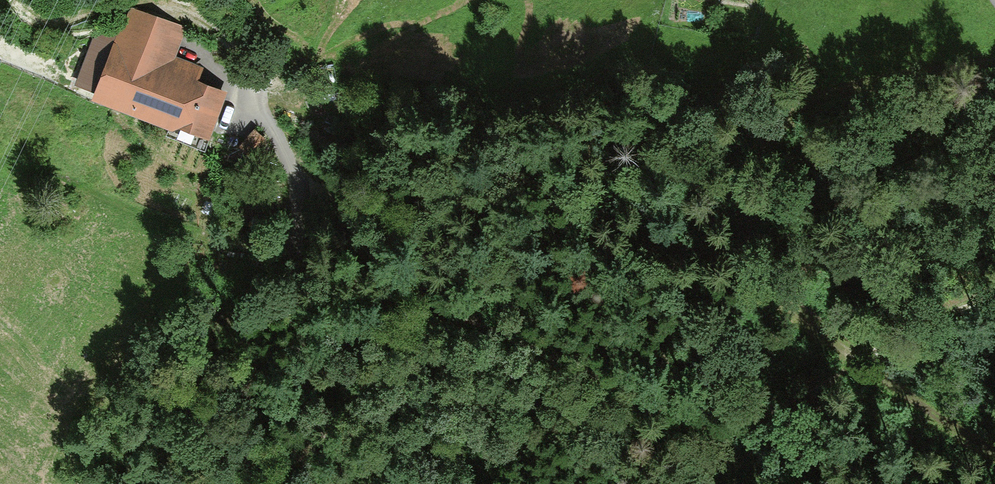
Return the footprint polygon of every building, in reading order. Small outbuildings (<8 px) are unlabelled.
[(180,29),(132,8),(94,95),(206,143),(227,94),(190,78),(197,63),(170,52),(180,29)]
